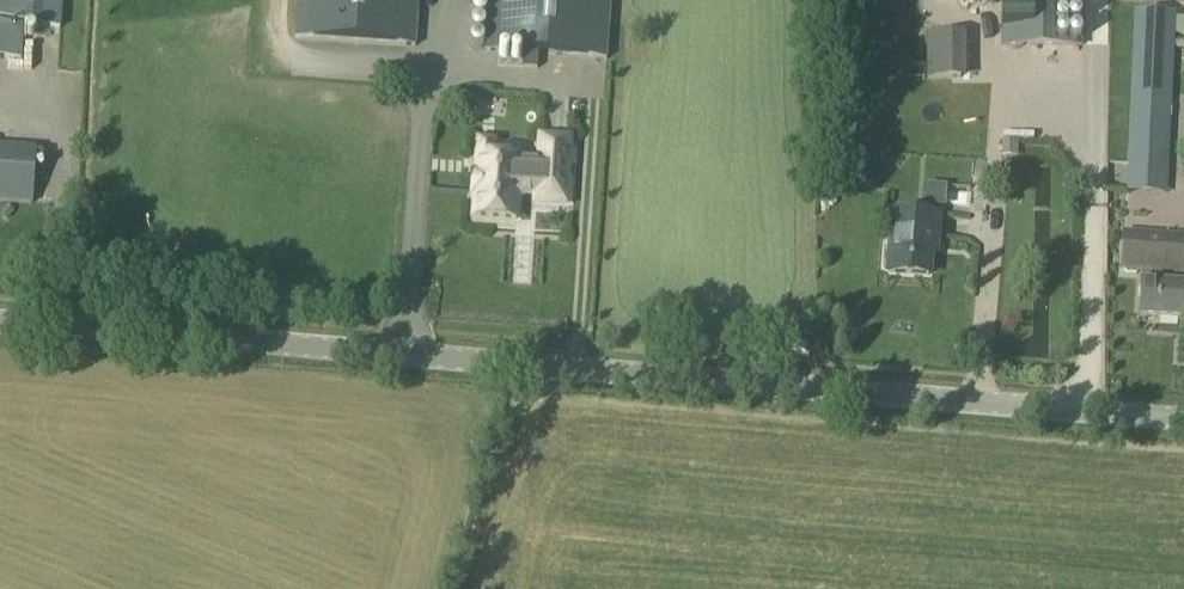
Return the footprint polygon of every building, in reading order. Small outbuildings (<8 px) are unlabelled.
[(62,0),(0,0),(0,62),(21,63),(23,29),(51,31),(51,37),(60,37),(62,0)] [(295,39),(415,47),(418,0),(298,0),(295,39)] [(487,47),(606,54),(609,0),(489,0),(487,47)] [(1000,47),(1084,47),(1083,0),(1000,0),(1000,47)] [(1134,12),(1125,197),(1165,199),(1174,13),(1134,12)] [(958,79),(958,36),(925,36),(925,79),(958,79)] [(32,203),(36,149),(0,146),(0,201),(32,203)] [(476,171),(475,189),(478,190),(477,212),(517,214),(519,181),(538,182),(538,191),(566,193),(568,148),(540,147),(539,160),(520,159),(521,155),(480,153),(479,171),(476,171)] [(893,213),(888,274),(929,277),(931,255),(936,255),(939,216),(934,216),(934,206),(946,207),(947,185),(926,183),(924,215),(893,213)] [(946,198),(946,213),(964,214),(965,199),(946,198)] [(1120,270),(1123,270),(1126,273),(1136,274),(1139,271),(1141,271),(1139,318),(1182,320),(1183,288),(1170,287),(1171,273),(1183,274),(1183,237),(1123,234),(1120,270)]
